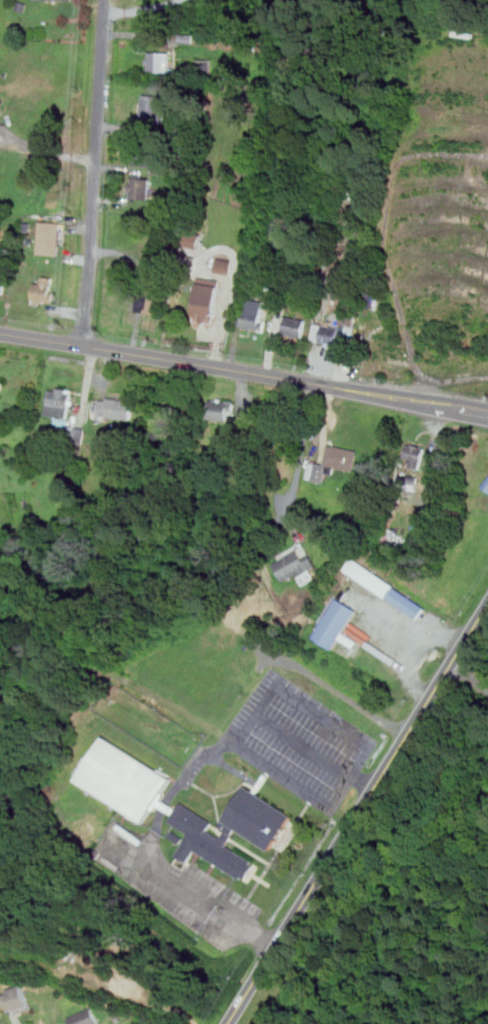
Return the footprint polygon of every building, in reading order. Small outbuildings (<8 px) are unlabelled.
[(149,71),(149,64),(147,64),(147,58),(149,58),(150,52),(170,53),(168,72),(149,71)] [(211,71),(211,60),(201,60),(201,71),(211,71)] [(140,120),(143,94),(160,96),(157,122),(140,120)] [(129,165),(152,165),(152,144),(129,144),(129,165)] [(151,198),(151,177),(130,177),(130,198),(151,198)] [(60,254),(61,222),(40,222),(40,254),(60,254)] [(203,235),(189,231),(185,245),(199,249),(203,235)] [(230,273),(232,260),(218,258),(216,271),(230,273)] [(55,276),(35,276),(35,301),(55,301),(55,276)] [(222,281),(201,277),(191,319),(212,324),(222,281)] [(139,312),(163,313),(163,287),(139,287),(139,312)] [(261,331),(270,305),(250,298),(245,310),(240,309),(236,322),(261,331)] [(303,338),(308,320),(287,314),(282,333),(303,338)] [(342,326),(318,323),(315,341),(340,344),(342,326)] [(68,419),(75,390),(53,385),(46,414),(68,419)] [(131,420),(133,399),(100,396),(98,417),(131,420)] [(208,417),(232,421),(235,401),(211,398),(208,417)] [(56,437),(83,443),(86,429),(59,424),(56,437)] [(421,468),(426,447),(408,443),(403,464),(421,468)] [(325,464),(311,461),(308,479),(328,482),(331,466),(355,470),(359,449),(329,444),(325,464)] [(391,482),(408,486),(410,475),(394,471),(391,482)] [(274,560),(284,582),(300,575),(304,584),(316,579),(311,569),(317,567),(307,545),(274,560)] [(428,606),(351,558),(343,571),(420,618),(428,606)] [(311,636),(335,649),(341,637),(342,637),(358,609),(333,595),(311,636)] [(77,781),(146,822),(173,777),(104,736),(77,781)] [(294,813),(244,786),(221,828),(225,829),(221,836),(209,830),(214,821),(180,802),(170,822),(190,833),(177,855),(190,862),(196,852),(246,879),(256,861),(228,846),(237,829),(273,850),(294,813)] [(5,991),(11,1014),(32,1009),(26,985),(5,991)] [(94,1006),(68,1017),(71,1023),(102,1023),(94,1006)]
